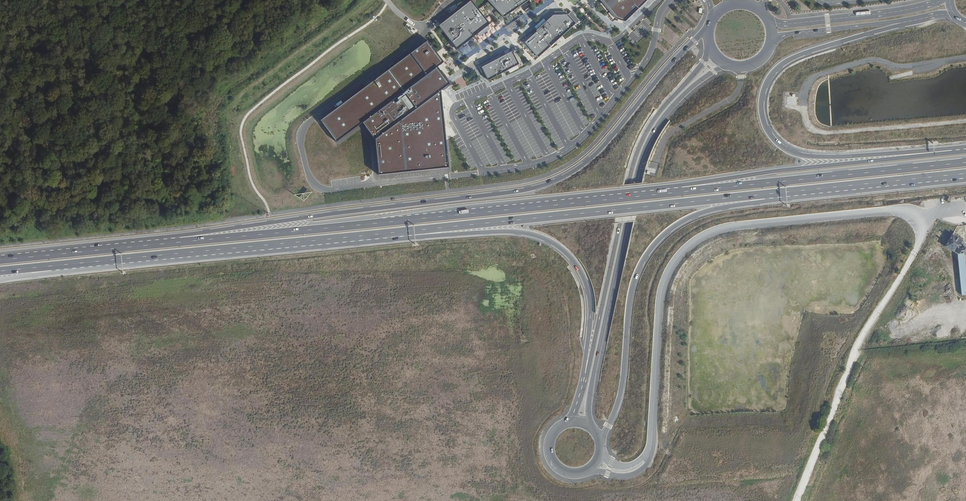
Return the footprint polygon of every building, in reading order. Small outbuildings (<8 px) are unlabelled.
[(504,18),(529,0),(488,0),(504,18)] [(606,8),(612,16),(615,19),(625,22),(641,6),(647,0),(601,0),(606,8)] [(471,1),(439,26),(458,49),(490,24),(471,1)] [(537,32),(525,43),(539,58),(576,23),(568,14),(553,15),(536,30),(537,32)] [(378,174),(454,167),(445,89),(453,83),(447,75),(444,70),(449,66),(434,44),(325,125),(340,146),(367,126),(376,140),(378,174)] [(512,51),(482,67),(489,80),(519,64),(512,51)] [(792,97),(792,92),(785,91),(784,104),(798,105),(798,97),(792,97)] [(954,233),(945,243),(958,253),(961,294),(965,294),(965,273),(964,254),(965,254),(965,245),(963,245),(963,241),(963,240),(964,239),(961,236),(960,238),(954,233)]
